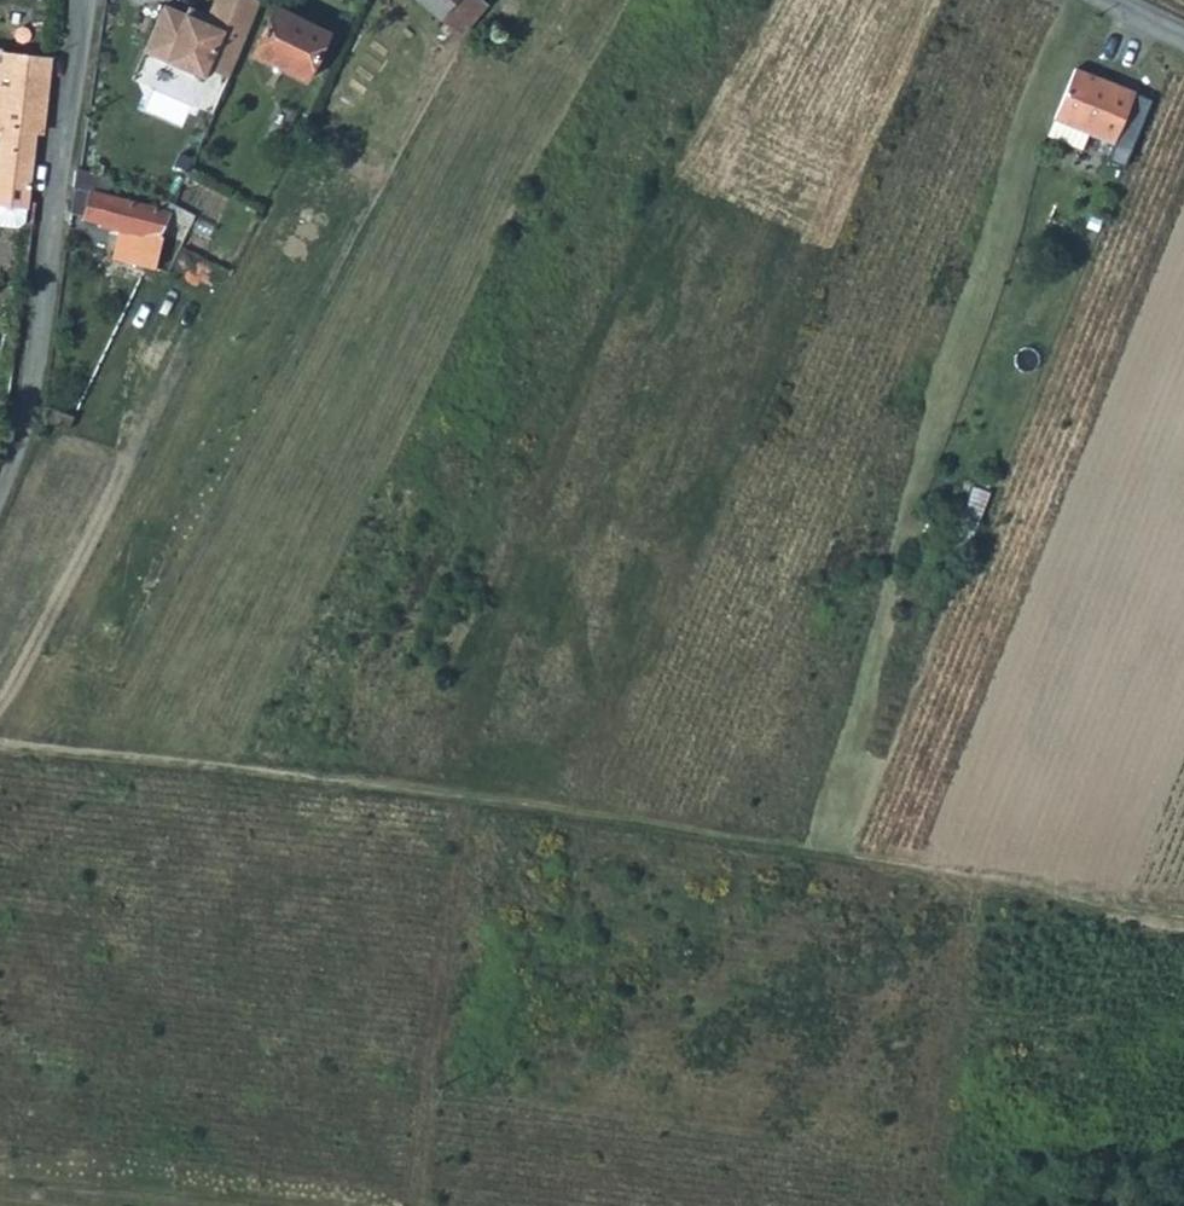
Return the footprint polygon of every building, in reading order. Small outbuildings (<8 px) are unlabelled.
[(263,0),(224,0),(219,12),(198,3),(195,10),(175,1),(155,47),(218,75),(221,67),(235,73),(266,1),(263,0)] [(438,18),(453,0),(416,0),(438,18)] [(458,35),(467,25),(485,3),(481,0),(453,0),(438,18),(458,35)] [(287,6),(264,54),(317,79),(340,32),(287,6)] [(58,51),(0,45),(0,81),(1,82),(0,87),(0,123),(9,124),(3,181),(1,196),(34,199),(41,129),(50,130),(54,91),(58,51)] [(1056,116),(1074,124),(1095,73),(1076,66),(1056,116)] [(1095,73),(1074,124),(1117,141),(1137,89),(1095,73)] [(143,268),(150,270),(161,246),(166,237),(177,214),(113,196),(115,189),(118,179),(84,169),(77,211),(87,214),(86,216),(107,222),(106,225),(136,234),(137,230),(154,234),(143,268)] [(161,246),(150,270),(160,272),(165,252),(170,238),(166,237),(161,246)] [(961,514),(953,535),(969,541),(991,485),(976,478),(961,514)]
